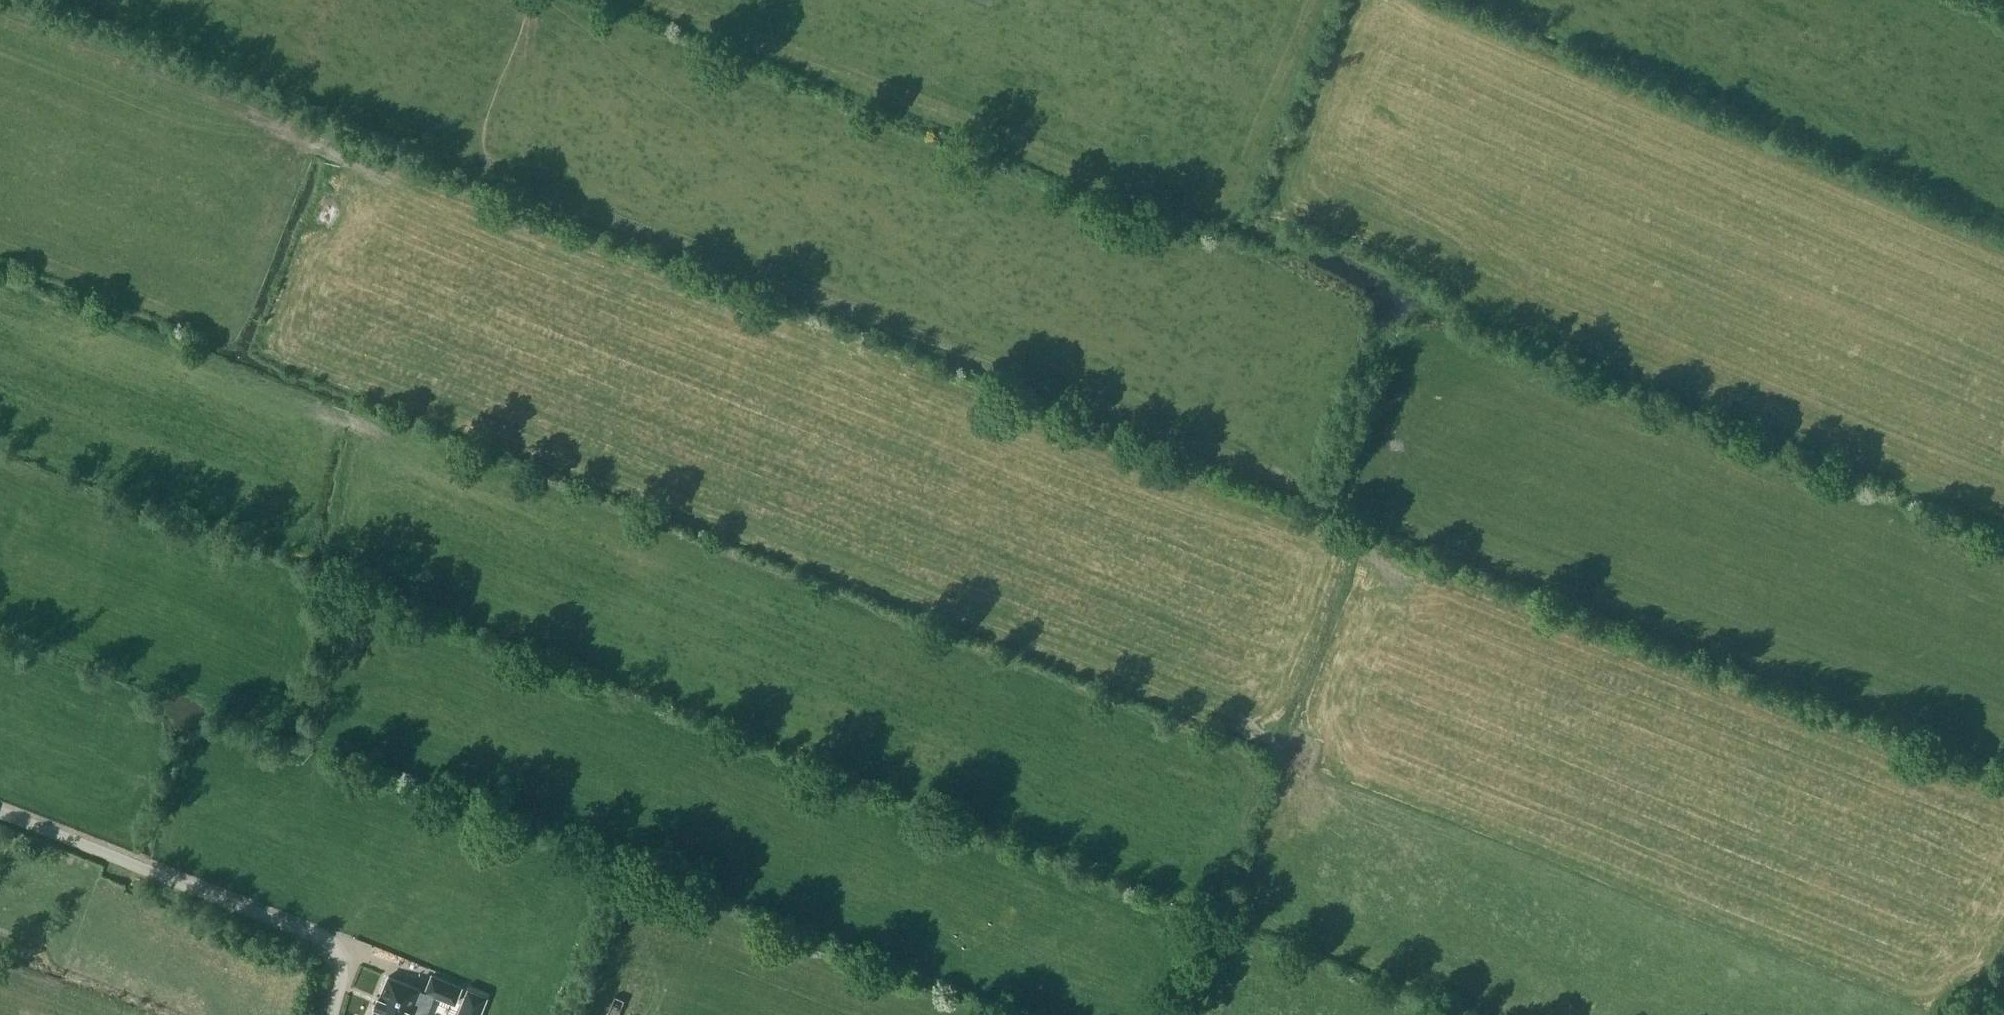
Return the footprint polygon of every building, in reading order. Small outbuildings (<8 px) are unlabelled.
[(462,986),(433,974),(426,990),(455,1002),(462,986)] [(389,975),(381,996),(379,995),(375,1004),(377,1005),(373,1014),(409,1014),(421,988),(389,975)] [(459,1011),(470,1014),(481,1014),(488,996),(485,994),(487,989),(471,983),(469,988),(468,987),(459,1011)]
